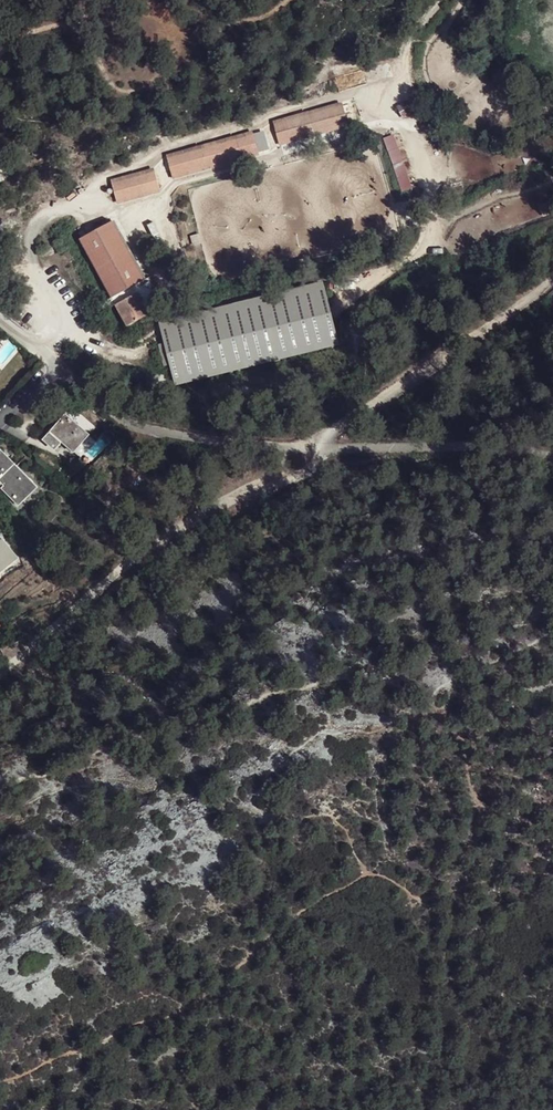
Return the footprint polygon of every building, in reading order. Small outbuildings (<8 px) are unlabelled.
[(344,112),(276,132),(281,148),(348,129),(344,112)] [(399,192),(410,189),(397,134),(385,137),(399,192)] [(256,142),(170,166),(174,183),(260,157),(256,142)] [(157,179),(116,190),(121,208),(163,196),(157,179)] [(106,233),(74,250),(106,308),(139,291),(106,233)] [(202,328),(160,349),(163,358),(157,359),(163,380),(169,379),(174,398),(338,350),(337,344),(323,298),(321,293),(202,328)] [(337,293),(323,298),(337,344),(352,340),(337,293)] [(146,297),(133,304),(146,326),(160,319),(146,297)] [(146,326),(133,304),(110,316),(122,339),(146,326)] [(158,340),(160,349),(202,328),(158,340)] [(73,450),(88,433),(77,423),(66,414),(46,436),(54,444),(57,442),(60,444),(62,442),(73,450)] [(109,428),(113,424),(108,419),(104,423),(109,428)] [(95,439),(88,433),(73,450),(80,456),(95,439)] [(8,489),(5,492),(18,506),(34,490),(22,477),(25,475),(1,450),(0,451),(0,481),(8,489)] [(1,540),(0,541),(0,576),(1,577),(19,559),(1,540)]
